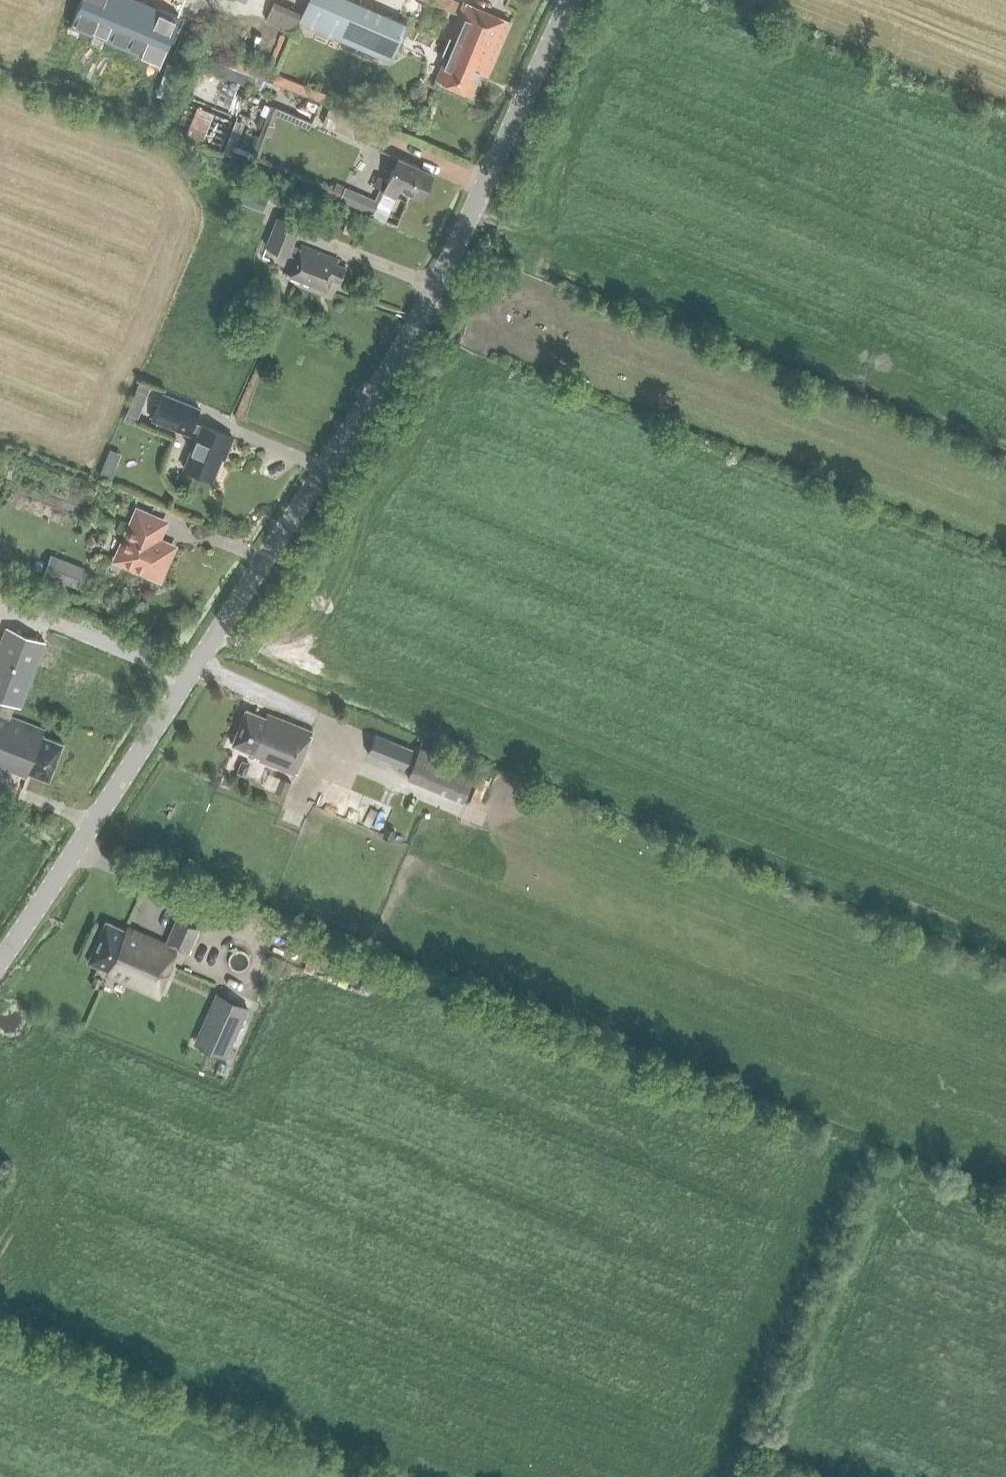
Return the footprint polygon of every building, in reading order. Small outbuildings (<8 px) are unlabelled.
[(178,16),(141,0),(81,0),(71,25),(159,62),(178,16)] [(389,62),(406,25),(349,0),(307,0),(298,21),(389,62)] [(454,16),(458,6),(443,0),(419,0),(454,16)] [(443,57),(447,59),(438,80),(472,95),(482,73),(487,76),(510,25),(464,5),(443,57)] [(190,134),(207,137),(210,110),(194,108),(190,134)] [(322,123),(355,137),(361,123),(328,109),(322,123)] [(431,173),(397,159),(387,182),(377,178),(373,188),(382,191),(372,216),(386,222),(399,188),(422,197),(431,173)] [(268,194),(244,185),(238,201),(262,210),(268,194)] [(344,187),(339,199),(352,205),(357,193),(344,187)] [(339,260),(302,246),(301,249),(293,246),(301,227),(279,218),(267,247),(289,256),(297,259),(290,277),(326,291),(331,279),(339,282),(345,267),(337,264),(339,260)] [(149,388),(138,383),(129,404),(141,409),(149,388)] [(165,391),(154,417),(199,435),(184,471),(211,481),(223,451),(228,453),(233,439),(202,426),(195,423),(202,406),(165,391)] [(113,477),(120,451),(107,447),(99,473),(113,477)] [(173,548),(157,541),(165,523),(138,512),(117,560),(159,579),(173,548)] [(75,587),(83,568),(51,554),(43,573),(75,587)] [(14,706),(18,707),(43,643),(6,629),(0,645),(0,765),(5,767),(4,769),(26,778),(28,772),(49,780),(62,744),(42,736),(44,730),(10,717),(14,706)] [(293,775),(310,732),(267,715),(266,718),(246,710),(232,745),(251,752),(249,757),(293,775)] [(411,750),(375,736),(368,754),(404,769),(411,750)] [(418,742),(403,775),(464,802),(478,769),(418,742)] [(244,775),(248,765),(240,762),(236,772),(244,775)] [(281,778),(275,791),(285,795),(290,781),(281,778)] [(387,827),(384,834),(391,837),(395,830),(387,827)] [(105,922),(87,962),(106,971),(105,975),(158,998),(172,966),(169,965),(176,949),(187,954),(198,928),(176,919),(165,944),(126,927),(125,931),(105,922)] [(95,975),(90,985),(97,988),(101,978),(95,975)] [(200,1028),(216,1035),(209,1052),(225,1059),(248,1008),(216,993),(200,1028)]
